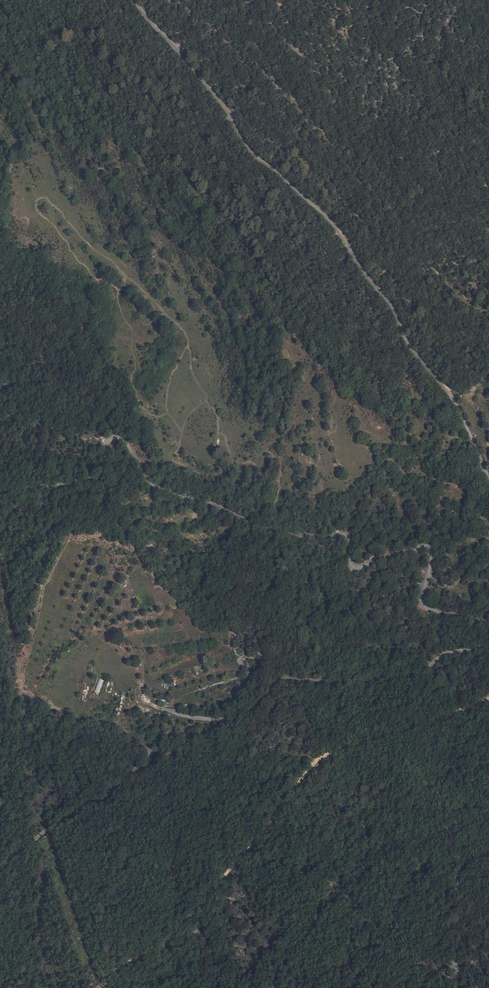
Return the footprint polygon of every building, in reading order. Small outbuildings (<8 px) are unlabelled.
[(85,700),(89,686),(85,685),(81,699),(85,700)]
